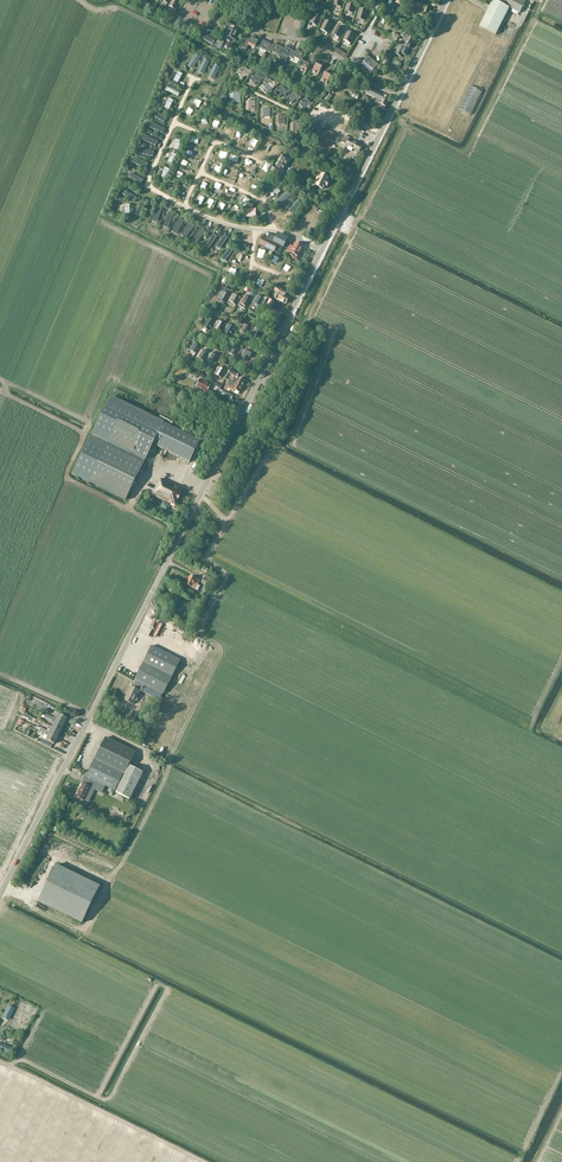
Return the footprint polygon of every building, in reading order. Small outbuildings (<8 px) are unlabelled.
[(176,0),(172,0),(169,7),(176,11),(181,2),(176,0)] [(405,7),(410,10),(413,2),(410,0),(408,0),(405,7)] [(509,8),(520,13),(525,2),(520,0),(500,0),(498,3),(493,0),(480,27),(496,35),(509,8)] [(416,8),(419,10),(418,12),(418,13),(422,15),(423,15),(424,12),(425,13),(428,6),(419,2),(415,1),(412,6),(416,8)] [(348,3),(345,12),(353,14),(355,5),(348,3)] [(360,9),(357,19),(365,21),(367,11),(360,9)] [(314,15),(310,23),(317,27),(321,19),(314,15)] [(325,21),(321,30),(328,34),(332,24),(325,21)] [(220,50),(221,49),(225,40),(229,42),(231,39),(234,40),(238,31),(236,29),(236,27),(228,24),(222,39),(217,49),(220,50)] [(337,27),(332,35),(339,38),(344,30),(337,27)] [(348,32),(344,40),(351,44),(355,36),(348,32)] [(206,33),(202,40),(213,46),(216,39),(206,33)] [(397,34),(395,35),(394,33),(390,34),(394,43),(398,42),(397,39),(399,38),(397,34)] [(407,36),(405,38),(401,48),(399,47),(395,54),(401,57),(403,55),(406,56),(414,40),(407,36)] [(255,49),(256,48),(259,41),(252,37),(250,40),(247,38),(242,48),(246,50),(249,45),(255,49)] [(266,52),(267,52),(270,44),(263,40),(262,43),(259,41),(256,48),(259,50),(260,48),(266,52)] [(278,55),(281,48),(281,47),(274,43),(273,46),(270,44),(267,52),(270,53),(271,51),(278,55)] [(282,54),(289,58),(292,50),(285,46),(284,49),(281,48),(278,55),(281,56),(282,54)] [(295,51),(292,50),(289,58),(292,59),(293,57),(300,61),(304,53),(296,49),(295,51)] [(393,56),(391,55),(388,53),(382,64),(387,67),(393,56)] [(201,58),(195,54),(187,66),(193,70),(201,58)] [(361,65),(360,65),(361,65),(363,62),(373,70),(371,73),(371,74),(378,65),(368,56),(361,65)] [(209,62),(204,60),(198,73),(203,75),(209,62)] [(302,72),(305,73),(310,64),(304,60),(299,70),(301,71),(302,72)] [(315,74),(315,73),(318,75),(323,65),(317,62),(312,72),(314,73),(315,74)] [(221,68),(215,65),(208,78),(214,81),(221,68)] [(250,73),(245,67),(237,73),(242,79),(247,75),(248,76),(252,73),(251,72),(250,73)] [(324,83),(324,82),(327,84),(332,74),(326,71),(321,81),(323,82),(324,83)] [(183,75),(178,73),(173,82),(178,84),(183,75)] [(262,79),(257,73),(250,79),(254,85),(259,81),(261,83),(264,79),(263,78),(262,79)] [(274,85),(270,79),(262,86),(267,91),(272,87),(273,89),(277,86),(275,84),(274,85)] [(181,92),(168,85),(165,90),(178,97),(181,92)] [(289,92),(288,90),(287,91),(282,86),(274,92),(279,98),(284,94),(285,95),(289,92)] [(482,92),(470,87),(459,110),(470,115),(482,92)] [(377,99),(375,102),(386,107),(390,99),(369,89),(367,94),(377,99)] [(301,98),(300,97),(299,97),(294,92),(286,98),(291,104),(296,100),(297,101),(301,98)] [(230,103),(241,103),(240,94),(230,94),(230,103)] [(314,104),(312,103),(311,104),(306,98),(299,104),(304,110),(309,106),(310,107),(314,104)] [(173,101),(169,99),(164,109),(169,111),(173,101)] [(245,110),(255,110),(255,101),(245,101),(245,110)] [(260,108),(260,118),(270,118),(271,109),(260,108)] [(167,118),(153,111),(151,116),(164,123),(167,118)] [(285,116),(275,116),(275,125),(285,125),(285,116)] [(151,123),(148,128),(162,134),(164,129),(151,123)] [(290,123),(290,132),(300,132),(300,123),(290,123)] [(328,132),(325,137),(333,141),(336,135),(328,132)] [(158,142),(144,136),(142,141),(156,147),(158,142)] [(345,136),(342,143),(359,152),(362,146),(349,139),(350,138),(345,136)] [(154,152),(138,149),(137,154),(153,157),(154,152)] [(176,156),(172,153),(168,163),(172,165),(176,156)] [(282,154),(273,168),(282,174),(291,159),(282,154)] [(146,169),(148,164),(133,158),(131,163),(146,169)] [(170,170),(165,168),(161,177),(166,179),(170,170)] [(143,180),(130,173),(128,178),(141,184),(143,180)] [(322,174),(316,186),(323,189),(325,185),(327,186),(329,183),(327,182),(329,178),(322,174)] [(280,192),(273,186),(270,189),(277,195),(280,192)] [(137,199),(125,191),(122,195),(131,200),(135,203),(137,199)] [(292,196),(288,191),(277,201),(280,205),(292,196)] [(251,201),(246,198),(241,204),(246,208),(249,203),(251,201)] [(302,204),(297,200),(288,210),(292,214),(302,204)] [(145,204),(141,202),(135,215),(139,217),(145,204)] [(163,210),(157,207),(151,222),(156,224),(163,210)] [(246,209),(246,217),(256,217),(256,209),(246,209)] [(174,215),(169,213),(163,228),(168,230),(174,215)] [(184,222),(179,219),(172,233),(176,236),(184,222)] [(195,227),(191,223),(181,235),(185,239),(195,227)] [(206,232),(201,229),(192,241),(197,244),(206,232)] [(284,248),(289,238),(278,233),(276,237),(269,234),(267,239),(262,237),(258,244),(260,245),(272,251),(275,252),(276,249),(278,245),(284,248)] [(217,237),(214,234),(205,246),(209,249),(217,237)] [(228,238),(224,236),(216,247),(219,250),(228,238)] [(295,260),(297,259),(304,247),(295,243),(293,247),(290,246),(287,251),(290,253),(289,255),(292,256),(293,259),(295,260)] [(233,251),(230,248),(220,259),(224,262),(233,251)] [(286,282),(283,289),(287,292),(292,283),(289,281),(288,283),(286,282)] [(218,299),(225,303),(229,296),(232,292),(224,287),(222,291),(223,292),(222,292),(218,299)] [(285,296),(287,291),(276,287),(274,291),(278,293),(275,299),(286,304),(289,298),(285,296)] [(241,295),(238,293),(236,296),(233,294),(229,301),(236,305),(240,298),(239,298),(241,295)] [(257,295),(253,302),(260,306),(264,299),(257,295)] [(244,296),(238,305),(245,309),(250,300),(244,296)] [(272,316),(278,319),(281,313),(275,310),(278,304),(274,302),(270,300),(266,307),(270,309),(268,314),(272,316)] [(216,319),(211,317),(210,319),(207,318),(202,326),(209,331),(216,319)] [(217,321),(213,328),(220,332),(224,325),(217,321)] [(236,326),(232,324),(231,326),(228,324),(222,333),(229,337),(234,328),(235,328),(236,326)] [(243,324),(239,331),(247,335),(250,328),(243,324)] [(259,327),(258,329),(255,327),(251,334),(258,338),(263,329),(259,327)] [(193,343),(189,350),(196,354),(200,347),(193,343)] [(232,346),(228,353),(235,357),(240,347),(237,346),(236,348),(232,346)] [(240,357),(247,360),(249,358),(252,359),(254,355),(253,355),(255,352),(249,348),(247,351),(244,350),(240,357)] [(205,349),(203,352),(201,350),(197,357),(204,361),(209,352),(205,349)] [(215,352),(213,355),(211,353),(207,360),(214,364),(219,355),(215,352)] [(218,366),(214,373),(221,377),(225,370),(218,366)] [(231,369),(228,373),(237,378),(240,374),(231,369)] [(232,379),(231,381),(242,387),(245,381),(238,378),(236,381),(232,379)] [(200,379),(196,388),(207,393),(211,385),(200,379)] [(227,389),(232,391),(233,389),(240,393),(242,387),(231,381),(227,389)] [(215,390),(214,391),(218,393),(220,389),(213,385),(211,388),(215,390)] [(224,391),(222,395),(231,400),(234,396),(224,391)] [(111,397),(73,474),(89,482),(126,500),(142,468),(144,470),(151,457),(148,456),(153,445),(164,423),(111,397)] [(164,423),(153,445),(190,463),(200,441),(164,423)] [(158,483),(152,495),(164,500),(162,504),(168,507),(170,503),(175,506),(183,490),(161,478),(158,483)] [(206,575),(202,583),(210,586),(212,582),(212,581),(213,579),(206,575)] [(200,581),(190,576),(186,584),(195,590),(200,581)] [(135,680),(136,681),(145,685),(163,694),(180,660),(152,646),(135,680)] [(145,685),(136,681),(133,687),(131,687),(124,701),(133,705),(140,691),(141,692),(145,685)] [(54,717),(53,718),(52,719),(63,725),(67,719),(58,714),(56,718),(54,717)] [(53,718),(50,716),(48,719),(52,721),(51,722),(53,724),(51,727),(60,732),(63,725),(52,719),(53,718)] [(47,729),(47,731),(46,732),(57,738),(60,732),(51,727),(50,731),(47,729)] [(47,731),(43,729),(42,732),(45,733),(44,735),(47,736),(45,740),(54,744),(57,738),(46,732),(47,731)] [(130,799),(143,773),(129,766),(135,752),(106,738),(95,759),(84,780),(86,781),(85,784),(83,783),(76,797),(85,801),(92,788),(101,793),(105,786),(115,791),(124,773),(125,774),(116,792),(130,799)] [(45,889),(39,902),(82,923),(100,886),(57,865),(45,889)] [(7,1054),(10,1047),(0,1042),(0,1050),(7,1054)]
